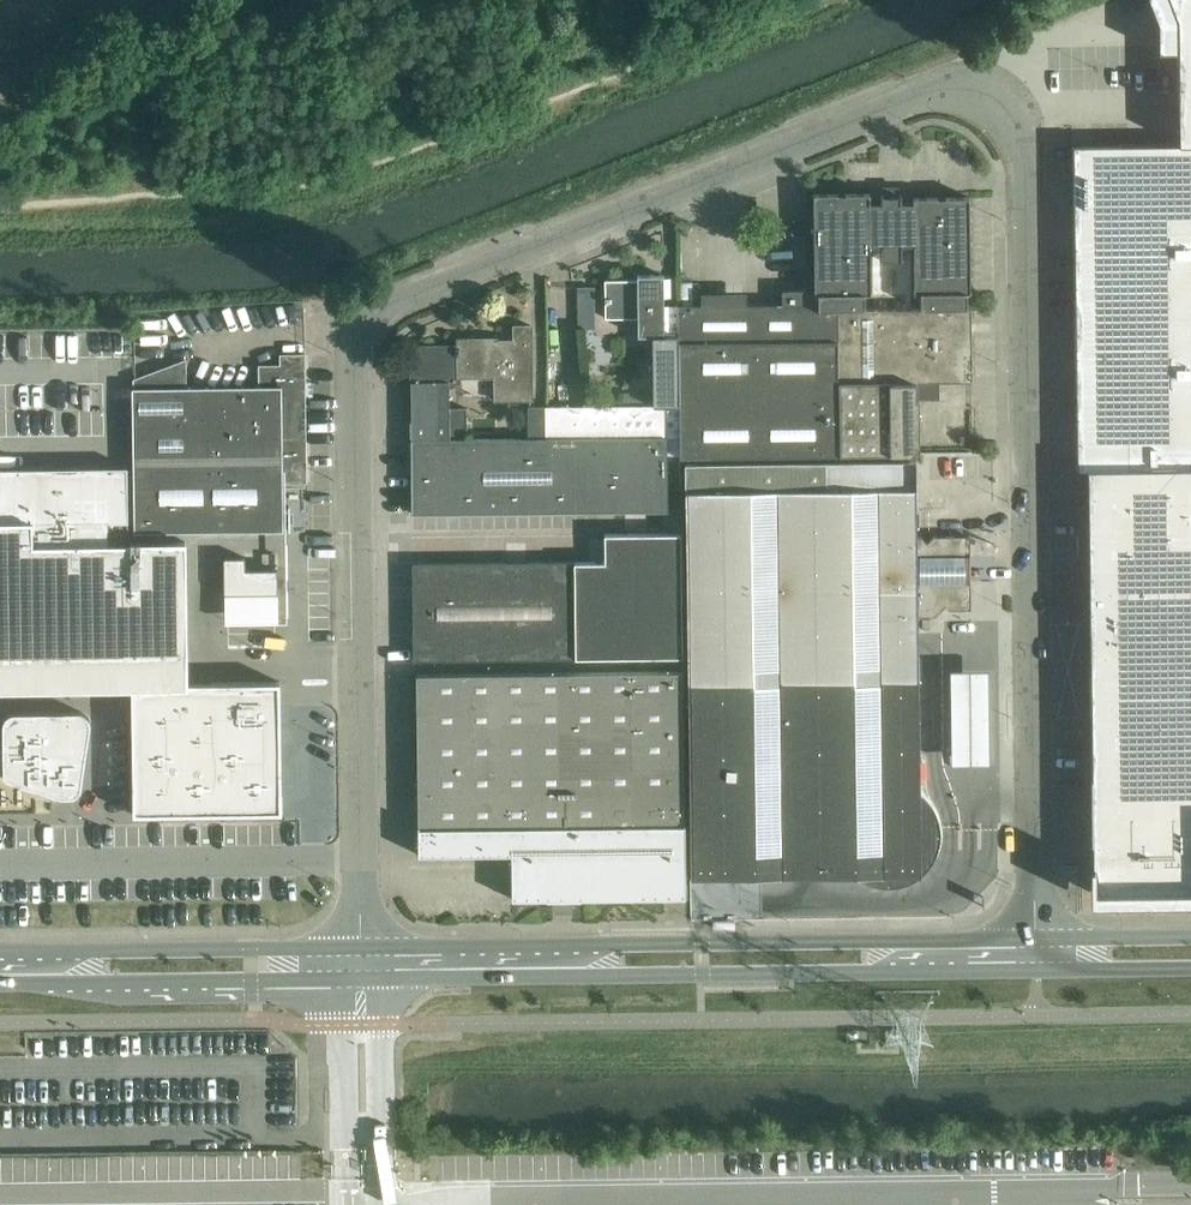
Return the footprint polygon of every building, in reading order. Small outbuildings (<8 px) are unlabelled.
[(1073,145),(1073,162),(1075,290),(1075,301),(1076,397),(1076,407),(1077,455),(1077,466),(1077,469),(1078,469),(1087,469),(1089,625),(1093,893),(1190,891),(1190,0),(1170,0),(1177,18),(1178,143),(1128,144),(1092,145),(1073,145)] [(834,193),(813,193),(813,225),(814,293),(814,308),(865,308),(865,293),(871,293),(870,245),(882,245),(882,260),(903,260),(902,245),(914,245),(914,293),(921,293),(921,308),(967,308),(967,292),(970,292),(970,284),(969,196),(945,196),(936,197),(913,197),(912,197),(913,201),(901,202),(901,194),(878,195),(878,202),(869,202),(869,193),(845,193),(837,193),(834,193)] [(637,279),(605,279),(605,285),(605,301),(605,318),(638,317),(638,335),(652,335),(664,335),(664,310),(664,305),(664,295),(667,292),(667,281),(664,278),(664,274),(637,274),(637,279)] [(703,305),(678,305),(678,310),(678,335),(679,436),(680,456),(919,453),(918,397),(917,397),(917,381),(971,380),(970,308),(967,308),(921,308),(865,308),(814,308),(814,293),(806,293),(806,289),(782,289),(782,304),(744,304),(745,313),(703,313),(703,305)] [(595,292),(577,292),(577,309),(595,309),(595,292)] [(653,404),(545,406),(545,437),(665,436),(667,436),(679,436),(678,335),(678,310),(678,305),(664,305),(664,310),(664,335),(652,335),(653,404)] [(426,353),(410,353),(410,363),(411,380),(449,380),(458,380),(458,376),(495,376),(495,399),(532,398),(531,324),(514,325),(514,339),(498,340),(498,337),(456,338),(456,344),(425,344),(426,353)] [(186,358),(133,378),(133,387),(133,484),(282,482),(306,482),(304,353),(279,353),(279,363),(258,364),(258,385),(186,386),(186,358)] [(449,380),(411,380),(411,439),(466,438),(466,406),(449,406),(449,380)] [(545,406),(528,406),(528,437),(545,437),(545,406)] [(466,438),(411,439),(412,513),(433,513),(626,510),(667,510),(667,436),(665,436),(545,437),(528,437),(466,438)] [(824,461),(684,463),(686,575),(687,683),(689,780),(690,876),(849,874),(856,874),(859,877),(863,879),(867,881),(872,882),(876,884),(880,884),(885,885),(889,885),(894,885),(898,884),(902,883),(907,881),(911,879),(915,877),(918,875),(922,872),(925,869),(928,866),(931,862),(933,858),(935,854),(937,850),(938,846),(939,841),(940,837),(940,832),(940,828),(939,823),(938,819),(937,815),(935,811),(933,807),(930,803),(928,799),(925,796),(921,793),(919,791),(918,726),(917,679),(917,675),(917,652),(917,632),(917,616),(934,615),(945,605),(949,609),(970,608),(970,579),(970,572),(969,556),(969,535),(933,535),(926,542),(920,535),(916,536),(915,531),(915,512),(915,483),(914,460),(913,460),(824,461)] [(183,652),(183,541),(126,541),(126,465),(0,465),(0,652),(183,652)] [(134,531),(283,529),(282,482),(133,484),(134,531)] [(604,561),(574,561),(575,658),(605,657),(682,656),(683,656),(681,533),(626,533),(604,533),(604,561)] [(245,556),(224,557),(225,593),(278,592),(278,568),(245,568),(245,556)] [(430,562),(412,562),(413,659),(575,658),(574,561),(574,560),(430,562)] [(511,898),(685,896),(682,671),(416,673),(418,854),(511,853),(511,898)] [(187,683),(133,684),(133,687),(135,812),(184,811),(184,813),(207,812),(207,811),(280,810),(279,682),(187,683)] [(3,723),(3,724),(3,774),(7,779),(56,796),(73,796),(74,796),(75,796),(76,795),(77,795),(78,794),(78,793),(79,793),(80,792),(80,791),(81,790),(81,789),(91,724),(91,723),(91,722),(91,721),(91,720),(90,719),(90,718),(89,717),(89,716),(88,715),(88,714),(87,714),(86,713),(85,712),(84,712),(83,712),(82,711),(81,711),(80,711),(79,711),(15,712),(14,712),(13,712),(12,712),(11,713),(10,713),(9,714),(8,714),(7,715),(6,716),(5,717),(5,718),(4,719),(4,720),(3,721),(3,722),(3,723)] [(978,887),(977,832),(944,833),(945,888),(978,887)]
